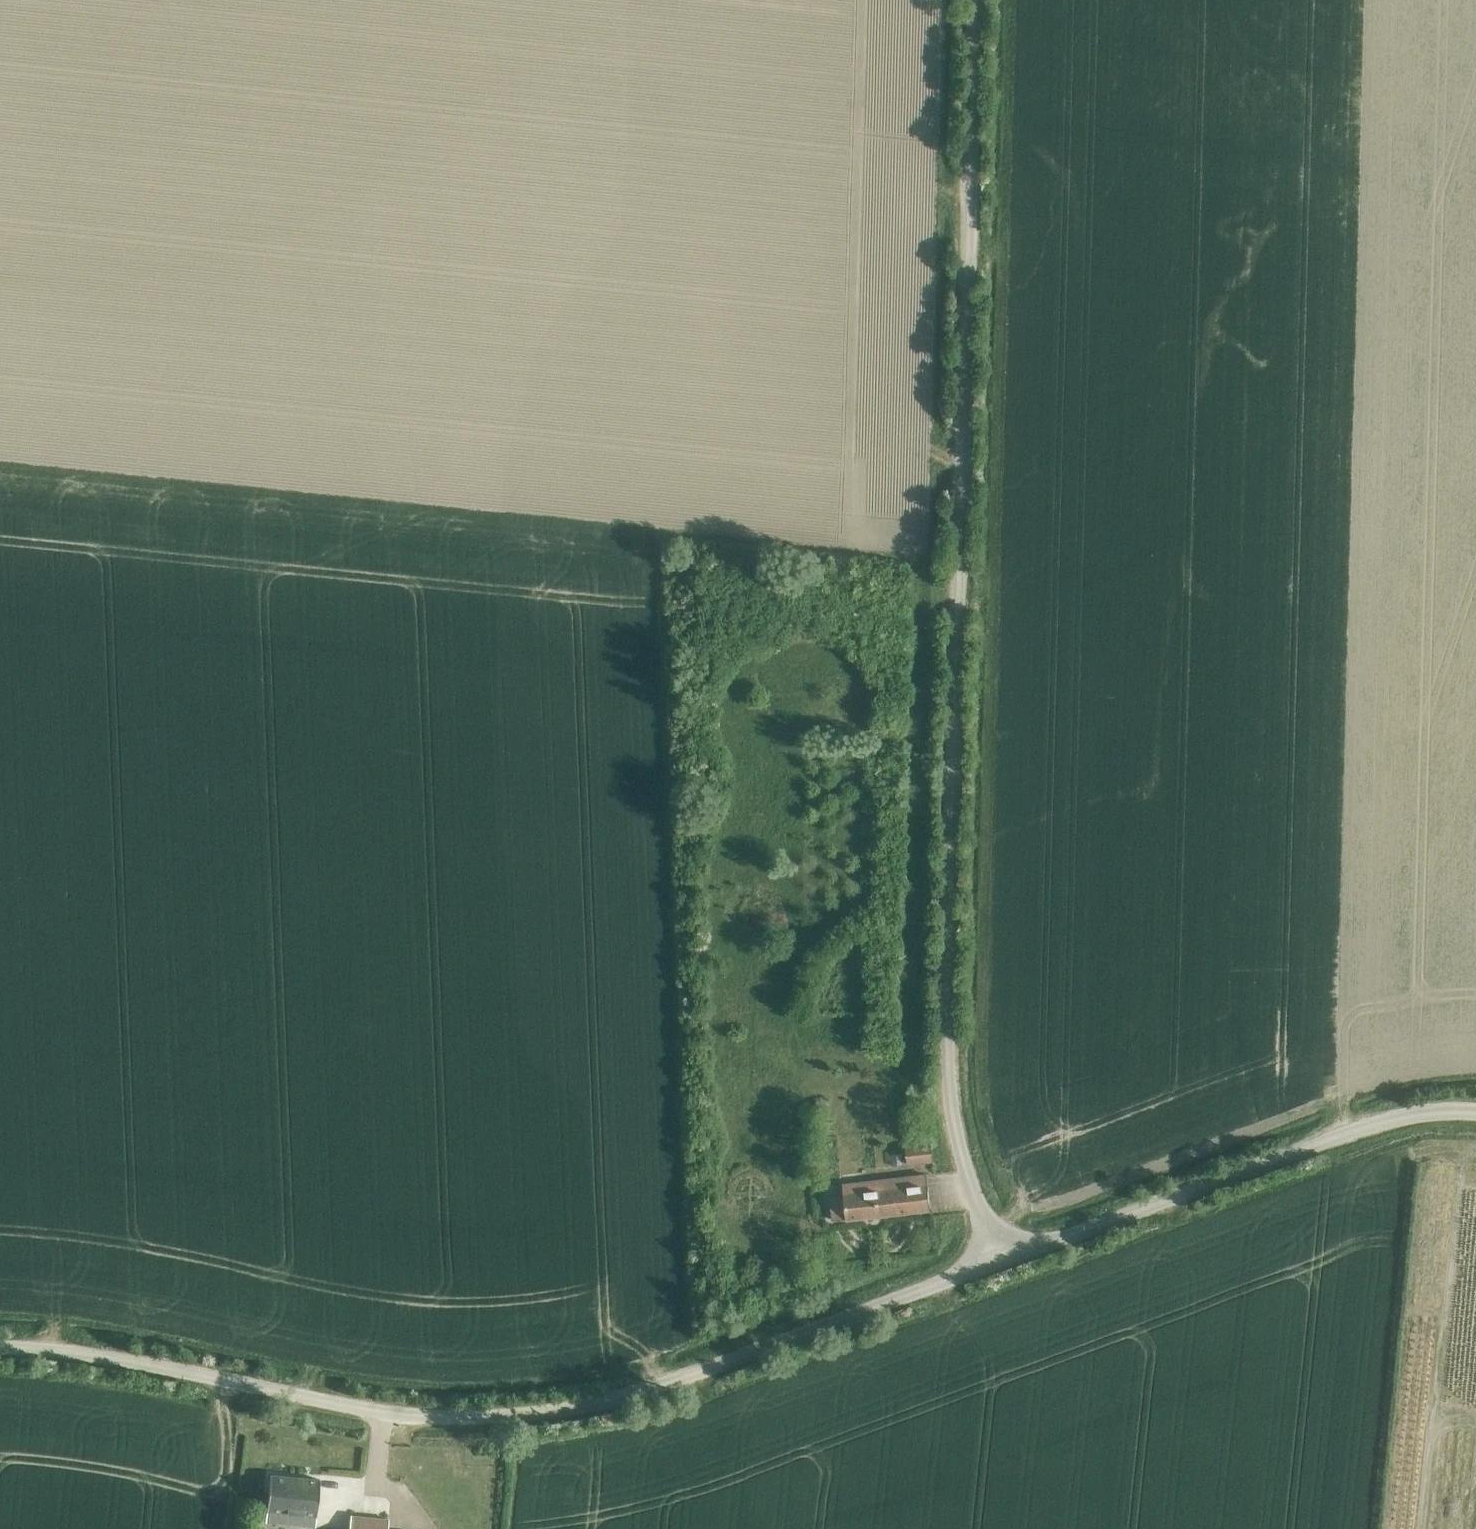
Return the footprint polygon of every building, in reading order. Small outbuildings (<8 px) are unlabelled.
[(930,1144),(906,1147),(908,1164),(932,1161),(930,1144)] [(930,1210),(926,1174),(863,1181),(865,1191),(843,1194),(844,1196),(830,1197),(832,1219),(846,1218),(847,1220),(930,1210)] [(269,1474),(266,1511),(302,1514),(300,1524),(314,1526),(319,1479),(269,1474)] [(388,1520),(349,1516),(348,1528),(387,1528),(388,1520)]
